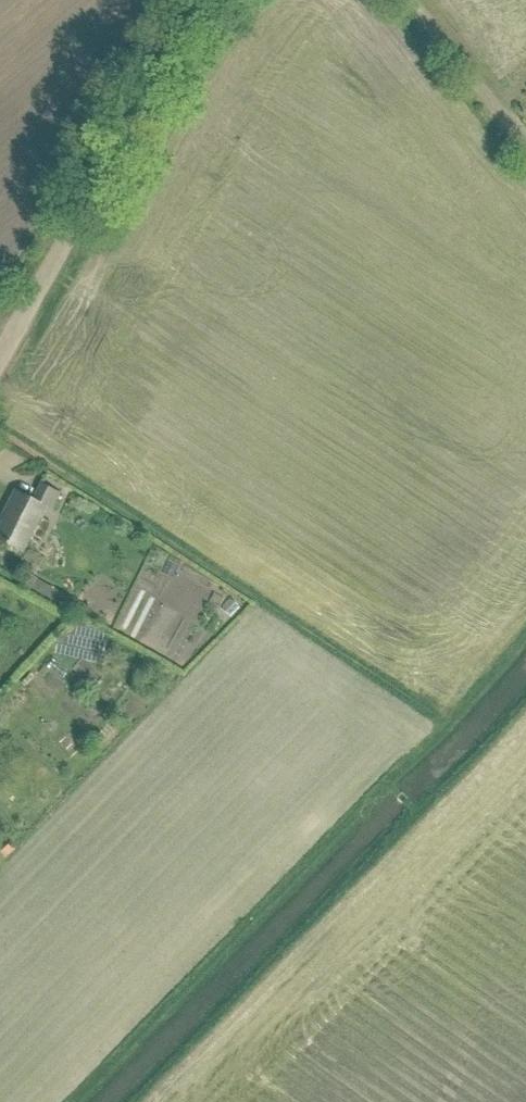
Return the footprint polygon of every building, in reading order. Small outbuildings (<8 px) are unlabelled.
[(47,508),(53,511),(61,494),(43,484),(34,500),(15,491),(4,513),(7,515),(0,529),(0,541),(24,553),(47,508)] [(77,601),(39,579),(26,571),(19,583),(32,590),(32,589),(72,610),(76,603),(77,601)] [(84,607),(76,603),(72,610),(80,615),(84,607)] [(8,854),(3,849),(0,852),(0,862),(8,854)]
